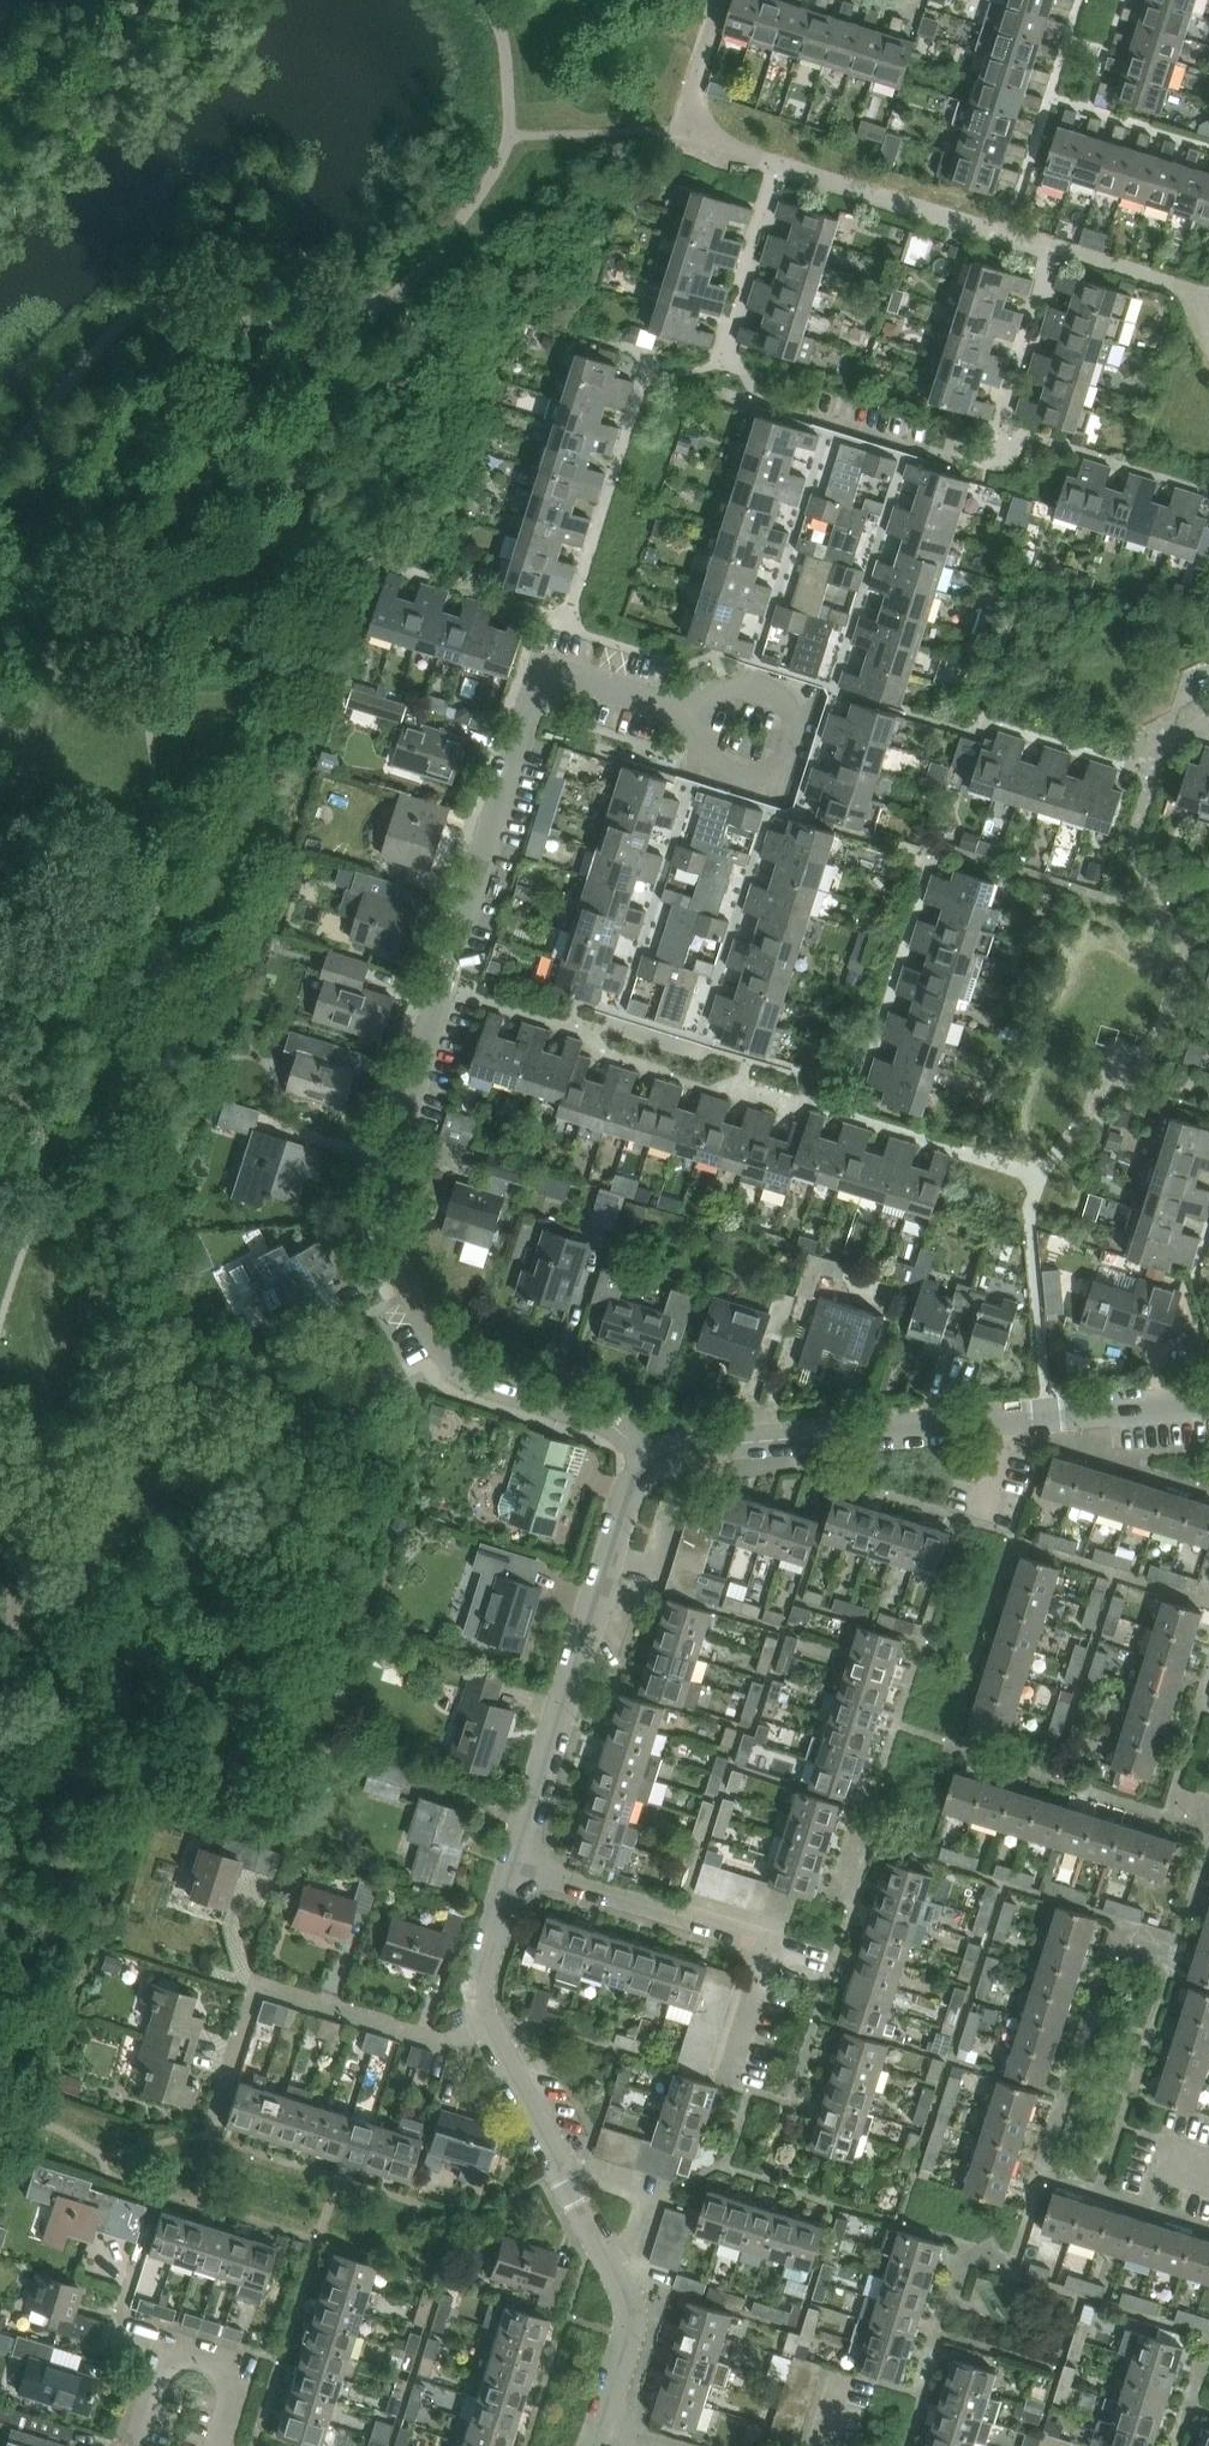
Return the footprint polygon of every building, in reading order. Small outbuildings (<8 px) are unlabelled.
[(763,0),(736,0),(725,33),(750,41),(763,0)] [(790,4),(776,0),(763,0),(750,41),(776,49),(790,4)] [(830,0),(818,0),(816,7),(822,9),(828,9),(830,0)] [(1055,0),(1006,0),(1004,5),(1049,19),(1055,0)] [(1075,0),(1061,0),(1060,2),(1060,7),(1072,11),(1075,0)] [(1185,39),(1193,14),(1148,0),(1140,25),(1185,39)] [(1197,0),(1148,0),(1193,14),(1197,0)] [(852,16),(856,5),(845,1),(841,14),(847,16),(852,16)] [(984,25),(1042,43),(1049,19),(1004,5),(992,1),(984,25)] [(801,57),(815,12),(790,4),(776,49),(801,57)] [(1137,17),(1137,11),(1125,8),(1122,19),(1135,23),(1137,17)] [(877,24),(881,13),(870,9),(865,22),(872,24),(877,24)] [(826,65),(840,20),(815,12),(801,57),(826,65)] [(924,16),(919,33),(936,38),(941,22),(924,16)] [(902,32),(906,20),(894,17),(890,30),(896,32),(902,32)] [(851,73),(865,27),(840,20),(826,65),(851,73)] [(1064,35),(1067,24),(1054,20),(1053,26),(1053,32),(1064,35)] [(976,51),(989,55),(1034,69),(1042,43),(984,25),(976,51)] [(1177,64),(1185,39),(1140,25),(1132,50),(1177,64)] [(875,80),(889,35),(865,27),(851,73),(875,80)] [(1127,48),(1129,42),(1129,36),(1117,33),(1114,44),(1127,48)] [(901,88),(916,43),(889,35),(875,80),(901,88)] [(1056,60),(1060,49),(1047,45),(1045,51),(1045,57),(1056,60)] [(1170,88),(1177,64),(1132,50),(1124,74),(1170,88)] [(1026,94),(1034,69),(989,55),(981,79),(1026,94)] [(1121,66),(1121,61),(1110,57),(1106,68),(1119,72),(1121,66)] [(1048,85),(1052,74),(1039,70),(1037,76),(1037,81),(1048,85)] [(1161,114),(1170,88),(1124,74),(1116,100),(1147,109),(1144,119),(1158,123),(1161,114)] [(1018,118),(1026,94),(981,79),(973,104),(1018,118)] [(1113,91),(1113,86),(1102,82),(1098,93),(1111,97),(1113,91)] [(1041,110),(1044,99),(1031,95),(1029,101),(1029,106),(1041,110)] [(1010,144),(1018,118),(973,104),(973,105),(961,101),(954,125),(966,128),(965,130),(1010,144)] [(1074,124),(1078,113),(1067,110),(1063,122),(1069,124),(1074,124)] [(1099,132),(1103,121),(1092,117),(1088,130),(1094,132),(1099,132)] [(1033,134),(1036,123),(1024,119),(1022,126),(1022,131),(1033,134)] [(1124,140),(1128,128),(1116,125),(1112,138),(1118,140),(1124,140)] [(1073,181),(1087,135),(1060,127),(1043,183),(1069,192),(1072,180),(1073,181)] [(1003,168),(1010,144),(965,130),(958,154),(1003,168)] [(1149,147),(1152,136),(1141,133),(1137,146),(1143,147),(1149,147)] [(1097,188),(1111,143),(1087,135),(1073,181),(1097,188)] [(1174,155),(1177,144),(1166,140),(1162,153),(1168,155),(1174,155)] [(1122,196),(1136,151),(1111,143),(1097,188),(1122,196)] [(1025,159),(1029,148),(1016,144),(1014,150),(1014,156),(1025,159)] [(1198,163),(1202,152),(1191,148),(1187,161),(1193,163),(1198,163)] [(995,194),(1003,168),(958,154),(946,151),(938,176),(995,194)] [(1146,204),(1160,158),(1136,151),(1122,196),(1146,204)] [(1171,211),(1185,166),(1160,158),(1146,204),(1171,211)] [(1208,176),(1208,173),(1185,166),(1171,211),(1196,219),(1208,176)] [(1018,184),(1021,173),(1008,169),(1006,175),(1006,180),(1018,184)] [(1196,219),(1208,223),(1208,176),(1196,219)] [(749,224),(754,209),(695,191),(688,215),(727,227),(730,218),(749,224)] [(833,244),(840,220),(781,202),(777,217),(796,223),(793,232),(833,244)] [(724,236),(727,227),(688,215),(681,238),(739,256),(744,243),(724,236)] [(825,267),(833,244),(793,232),(791,241),(771,235),(767,249),(825,267)] [(735,270),(739,256),(681,238),(674,261),(713,273),(716,264),(735,270)] [(818,290),(825,267),(767,249),(763,263),(782,269),(779,278),(818,290)] [(729,289),(710,282),(713,273),(674,261),(666,284),(725,302),(729,289)] [(1034,280),(975,262),(968,286),(1007,298),(1009,289),(1029,295),(1034,280)] [(1126,320),(1133,296),(1061,274),(1056,288),(1076,295),(1073,304),(1126,320)] [(811,313),(818,290),(779,278),(776,287),(757,281),(753,295),(811,313)] [(721,316),(725,302),(666,284),(659,307),(698,319),(701,310),(721,316)] [(1004,308),(1007,298),(968,286),(960,309),(1019,327),(1023,314),(1004,308)] [(804,336),(811,313),(753,295),(748,308),(768,314),(765,324),(804,336)] [(1119,343),(1126,320),(1073,304),(1070,313),(1051,307),(1046,321),(1105,339),(1119,343)] [(695,328),(698,319),(659,307),(652,331),(710,349),(715,334),(695,328)] [(1019,327),(960,309),(953,332),(992,344),(995,335),(1015,341),(1019,327)] [(1098,362),(1105,339),(1046,321),(1042,335),(1062,341),(1059,350),(1098,362)] [(738,342),(810,364),(818,340),(804,336),(765,324),(762,333),(743,327),(738,342)] [(989,353),(992,344),(953,332),(946,355),(1005,373),(1009,360),(989,353)] [(615,376),(619,366),(617,366),(621,355),(603,349),(599,360),(579,354),(572,378),(630,396),(634,382),(615,376)] [(1090,385),(1098,362),(1059,350),(1056,359),(1036,353),(1032,367),(1090,385)] [(1000,387),(1005,373),(946,355),(939,378),(978,390),(981,381),(1000,387)] [(1083,408),(1090,385),(1032,367),(1028,380),(1047,386),(1044,395),(1083,408)] [(626,410),(630,396),(572,378),(565,401),(604,413),(607,404),(626,410)] [(975,399),(978,390),(939,378),(931,402),(990,420),(995,405),(975,399)] [(1042,405),(1022,398),(1017,413),(1085,435),(1093,410),(1083,408),(1044,395),(1042,405)] [(601,422),(604,413),(565,401),(553,397),(546,420),(557,424),(616,442),(620,428),(601,422)] [(824,436),(760,416),(690,639),(755,659),(848,688),(902,704),(971,482),(913,464),(824,436)] [(616,442),(557,424),(550,447),(589,459),(592,450),(612,456),(616,442)] [(586,468),(589,459),(550,447),(543,469),(602,488),(606,474),(586,468)] [(1080,522),(1099,464),(1085,460),(1079,479),(1068,476),(1056,515),(1080,522)] [(1103,530),(1115,491),(1106,488),(1112,468),(1099,464),(1080,522),(1103,530)] [(602,488),(543,469),(536,492),(575,505),(578,495),(598,501),(602,488)] [(1126,537),(1144,478),(1130,474),(1124,493),(1115,491),(1103,530),(1126,537)] [(1149,544),(1161,505),(1152,502),(1158,482),(1144,478),(1126,537),(1149,544)] [(1172,551),(1190,493),(1176,488),(1170,508),(1161,505),(1149,544),(1172,551)] [(592,520),(572,514),(575,505),(536,492),(529,515),(588,534),(592,520)] [(1196,559),(1208,519),(1198,516),(1204,497),(1190,493),(1172,551),(1196,559)] [(588,534),(529,515),(522,538),(561,551),(564,541),(583,547),(588,534)] [(558,560),(561,551),(522,538),(515,561),(573,580),(577,566),(558,560)] [(569,593),(573,580),(515,561),(514,563),(503,560),(497,582),(546,598),(550,587),(569,593)] [(395,640),(407,601),(398,598),(404,578),(389,574),(371,632),(395,640)] [(418,647),(436,588),(422,584),(416,604),(407,601),(395,640),(418,647)] [(441,654),(453,615),(444,612),(450,592),(436,588),(418,647),(441,654)] [(463,662),(482,602),(468,598),(462,618),(453,615),(441,654),(463,662)] [(489,626),(496,607),(482,602),(463,662),(460,671),(483,678),(486,668),(499,629),(489,626)] [(510,676),(529,617),(514,613),(508,632),(499,629),(486,668),(510,676)] [(452,781),(466,740),(425,727),(429,712),(354,688),(349,705),(408,724),(396,764),(452,781)] [(815,797),(810,812),(874,832),(883,803),(872,800),(898,716),(845,699),(840,714),(832,712),(824,739),(832,742),(823,769),(815,767),(807,794),(815,797)] [(995,795),(1013,737),(1000,732),(994,752),(983,748),(971,788),(972,788),(972,792),(991,798),(993,795),(995,795)] [(1018,802),(1030,763),(1021,761),(1027,741),(1013,737),(995,795),(1018,802)] [(1041,810),(1059,751),(1046,747),(1039,766),(1030,763),(1018,802),(1041,810)] [(1208,787),(1208,747),(1207,747),(1200,766),(1190,763),(1178,802),(1202,809),(1208,787)] [(1064,817),(1076,778),(1067,775),(1073,755),(1059,751),(1041,810),(1064,817)] [(1086,824),(1105,765),(1091,761),(1085,781),(1076,778),(1064,817),(1086,824)] [(1111,832),(1123,792),(1113,789),(1119,770),(1105,765),(1086,824),(1111,832)] [(691,787),(625,767),(556,989),(623,1010),(710,1037),(775,1057),(785,1028),(777,1026),(837,832),(777,814),(691,787)] [(1202,809),(1199,819),(1208,822),(1208,787),(1202,809)] [(430,870),(444,824),(416,815),(421,799),(404,794),(385,856),(430,870)] [(988,906),(996,882),(957,870),(953,880),(934,874),(930,888),(988,906)] [(399,954),(413,908),(382,898),(388,880),(358,871),(352,890),(366,894),(352,939),(399,954)] [(988,907),(988,906),(930,888),(926,902),(945,908),(942,917),(995,934),(1002,911),(988,907)] [(987,958),(995,934),(942,917),(939,926),(920,920),(916,934),(974,952),(973,954),(984,958),(987,958)] [(973,954),(974,952),(916,934),(911,948),(931,954),(928,963),(978,979),(984,958),(973,954)] [(382,1039),(395,999),(362,989),(370,965),(331,953),(323,976),(328,978),(316,1018),(382,1039)] [(970,1002),(978,979),(928,963),(925,972),(905,966),(901,980),(959,998),(970,1002)] [(952,1020),(959,998),(901,980),(897,993),(916,1000),(914,1008),(952,1020)] [(945,1043),(952,1020),(914,1008),(911,1017),(891,1011),(887,1025),(945,1043)] [(496,1079),(508,1040),(499,1037),(505,1017),(490,1013),(472,1071),(496,1079)] [(519,1086),(537,1027),(523,1023),(517,1042),(508,1040),(496,1079),(519,1086)] [(937,1067),(945,1043),(887,1025),(883,1039),(902,1045),(899,1055),(937,1067)] [(542,1093),(554,1054),(545,1051),(551,1031),(537,1027),(519,1086),(542,1093)] [(341,1107),(353,1070),(325,1062),(331,1043),(292,1031),(286,1051),(303,1055),(292,1091),(341,1107)] [(565,1100),(578,1055),(580,1056),(584,1042),(569,1037),(563,1057),(554,1054),(542,1093),(563,1100),(565,1100)] [(583,1121),(595,1082),(586,1079),(592,1060),(580,1056),(578,1055),(565,1100),(563,1100),(559,1113),(583,1121)] [(930,1089),(937,1067),(899,1055),(896,1064),(877,1058),(873,1071),(930,1089)] [(606,1128),(624,1070),(611,1065),(605,1085),(595,1082),(583,1121),(606,1128)] [(629,1135),(641,1096),(632,1093),(638,1074),(624,1070),(606,1128),(629,1135)] [(922,1114),(930,1089),(873,1071),(868,1085),(888,1091),(884,1101),(922,1114)] [(652,1142),(670,1084),(656,1080),(650,1099),(641,1096),(629,1135),(652,1142)] [(675,1150),(687,1111),(678,1108),(684,1088),(670,1084),(652,1142),(675,1150)] [(699,1157),(717,1098),(703,1094),(697,1114),(687,1111),(675,1150),(699,1157)] [(722,1164),(734,1125),(724,1122),(731,1103),(717,1098),(699,1157),(722,1164)] [(316,1179),(325,1152),(253,1130),(259,1111),(224,1100),(216,1124),(249,1136),(237,1175),(244,1177),(237,1199),(259,1206),(263,1195),(269,1197),(269,1196),(295,1204),(304,1175),(316,1179)] [(744,1171),(763,1113),(749,1108),(743,1128),(734,1125),(722,1164),(744,1171)] [(767,1178),(780,1139),(770,1137),(776,1117),(763,1113),(744,1171),(767,1178)] [(817,1179),(830,1140),(820,1137),(827,1117),(812,1113),(807,1126),(809,1127),(795,1172),(796,1172),(817,1179)] [(1174,1118),(1166,1142),(1208,1155),(1208,1129),(1174,1118)] [(809,1127),(807,1126),(795,1123),(789,1142),(780,1139),(767,1178),(792,1186),(796,1172),(795,1172),(809,1127)] [(840,1186),(859,1127),(845,1123),(839,1143),(830,1140),(817,1179),(840,1186)] [(863,1193),(875,1154),(866,1151),(872,1132),(859,1127),(840,1186),(863,1193)] [(886,1200),(905,1142),(891,1137),(885,1157),(875,1154),(863,1193),(886,1200)] [(906,1219),(921,1169),(912,1166),(918,1146),(905,1142),(886,1200),(909,1208),(906,1219)] [(1166,1142),(1159,1165),(1198,1177),(1201,1168),(1208,1170),(1208,1155),(1166,1142)] [(929,1226),(951,1156),(937,1152),(931,1171),(921,1169),(906,1219),(929,1226)] [(459,1182),(443,1232),(490,1247),(511,1180),(530,1186),(535,1168),(491,1154),(486,1172),(487,1173),(482,1189),(459,1182)] [(1102,1155),(1097,1170),(1112,1175),(1117,1160),(1102,1155)] [(1195,1186),(1198,1177),(1159,1165),(1147,1161),(1140,1184),(1152,1188),(1208,1206),(1208,1190),(1195,1186)] [(616,1230),(627,1196),(602,1188),(591,1223),(616,1230)] [(1208,1211),(1208,1206),(1152,1188),(1145,1211),(1184,1223),(1187,1214),(1206,1220),(1208,1211)] [(1126,1230),(1196,1252),(1201,1238),(1181,1232),(1184,1223),(1145,1211),(1133,1207),(1126,1230)] [(581,1274),(590,1245),(547,1231),(539,1256),(538,1256),(533,1273),(526,1270),(519,1294),(531,1298),(530,1300),(548,1306),(549,1302),(568,1308),(576,1283),(573,1282),(576,1272),(581,1274)] [(1196,1252),(1138,1234),(1130,1257),(1170,1270),(1173,1259),(1192,1265),(1196,1252)] [(281,1244),(229,1271),(240,1292),(253,1285),(257,1292),(272,1283),(284,1306),(299,1299),(309,1319),(338,1304),(326,1281),(337,1275),(319,1240),(297,1252),(299,1255),(289,1260),(281,1244)] [(843,1279),(848,1265),(808,1252),(797,1294),(813,1299),(822,1272),(843,1279)] [(604,1266),(593,1301),(616,1309),(607,1338),(653,1352),(648,1368),(671,1376),(696,1296),(673,1288),(665,1314),(620,1300),(621,1295),(628,1274),(604,1266)] [(972,1293),(958,1288),(955,1297),(938,1292),(941,1283),(926,1278),(908,1334),(940,1344),(937,1353),(953,1358),(954,1353),(953,1353),(972,1293)] [(1166,1340),(1181,1293),(1142,1281),(1137,1296),(1114,1289),(1110,1302),(1104,1300),(1104,1302),(1092,1299),(1083,1328),(1122,1340),(1127,1324),(1138,1328),(1137,1331),(1166,1340)] [(1003,1358),(1020,1303),(1005,1298),(1002,1307),(985,1302),(988,1293),(973,1288),(972,1293),(953,1353),(954,1353),(967,1358),(970,1349),(1003,1358)] [(782,1341),(796,1297),(776,1291),(769,1315),(746,1307),(745,1310),(716,1301),(717,1298),(715,1298),(700,1346),(702,1347),(703,1344),(736,1355),(731,1371),(751,1378),(764,1335),(782,1341)] [(867,1360),(881,1315),(820,1296),(799,1365),(818,1371),(825,1348),(867,1360)] [(554,1536),(574,1472),(562,1469),(571,1444),(545,1436),(546,1434),(528,1428),(509,1489),(505,1492),(503,1496),(500,1505),(500,1509),(501,1513),(499,1519),(554,1536)] [(1072,1503),(1084,1465),(1055,1456),(1043,1494),(1072,1503)] [(1099,1512),(1111,1474),(1084,1465),(1072,1503),(1099,1512)] [(1127,1520),(1138,1482),(1111,1474),(1099,1512),(1127,1520)] [(1154,1529),(1166,1491),(1138,1482),(1127,1520),(1154,1529)] [(1182,1537),(1194,1499),(1166,1491),(1154,1529),(1182,1537)] [(738,1543),(752,1500),(751,1500),(752,1497),(745,1495),(744,1498),(729,1493),(725,1505),(721,1518),(717,1531),(715,1536),(738,1543)] [(721,1518),(725,1505),(696,1496),(692,1509),(721,1518)] [(846,1548),(860,1504),(861,1502),(854,1500),(853,1502),(837,1497),(824,1540),(846,1548)] [(1194,1499),(1182,1537),(1208,1546),(1208,1504),(1194,1499)] [(760,1550),(773,1506),(774,1504),(767,1502),(767,1505),(752,1500),(738,1543),(760,1550)] [(869,1555),(883,1511),(882,1511),(883,1509),(876,1507),(875,1509),(860,1504),(846,1548),(869,1555)] [(783,1557),(797,1514),(796,1514),(797,1511),(790,1509),(789,1512),(773,1506),(760,1550),(783,1557)] [(717,1531),(721,1518),(692,1509),(687,1522),(717,1531)] [(892,1562),(905,1518),(905,1516),(898,1514),(898,1516),(883,1511),(869,1555),(892,1562)] [(806,1564),(820,1521),(819,1520),(819,1518),(812,1516),(811,1518),(797,1514),(783,1557),(806,1564)] [(914,1568),(927,1525),(926,1525),(928,1523),(921,1520),(920,1523),(905,1518),(892,1562),(914,1568)] [(712,1545),(715,1536),(717,1531),(687,1522),(683,1536),(712,1545)] [(937,1576),(951,1532),(949,1532),(950,1530),(943,1527),(942,1530),(927,1525),(914,1568),(937,1576)] [(1056,1548),(1060,1537),(1042,1531),(1039,1543),(1056,1548)] [(712,1545),(683,1536),(679,1549),(708,1558),(712,1545)] [(1075,1554),(1079,1543),(1060,1537),(1056,1548),(1075,1554)] [(484,1572),(465,1632),(480,1637),(480,1638),(523,1652),(543,1588),(529,1584),(537,1560),(483,1543),(475,1569),(484,1572)] [(1111,1565),(1115,1554),(1097,1548),(1094,1560),(1111,1565)] [(704,1572),(708,1558),(679,1549),(675,1563),(704,1572)] [(1130,1571),(1134,1560),(1115,1554),(1111,1565),(1130,1571)] [(1053,1596),(1061,1568),(1023,1556),(1015,1584),(1053,1596)] [(700,1585),(704,1572),(675,1563),(671,1576),(700,1585)] [(1166,1582),(1170,1571),(1152,1565),(1149,1577),(1166,1582)] [(1186,1588),(1189,1577),(1170,1571),(1166,1582),(1186,1588)] [(695,1598),(700,1585),(671,1576),(666,1590),(695,1598)] [(1044,1623),(1053,1596),(1015,1584),(1006,1611),(1044,1623)] [(822,1606),(825,1595),(807,1589),(804,1600),(822,1606)] [(1100,1611),(1106,1593),(1094,1589),(1088,1608),(1100,1611)] [(1120,1618),(1126,1599),(1115,1595),(1109,1614),(1120,1618)] [(741,1613),(745,1602),(727,1596),(724,1607),(741,1613)] [(851,1615),(854,1604),(836,1598),(833,1609),(851,1615)] [(706,1636),(713,1613),(670,1599),(669,1601),(667,1600),(665,1607),(667,1608),(662,1623),(706,1636)] [(1194,1641),(1203,1612),(1165,1600),(1156,1629),(1194,1641)] [(759,1618),(762,1607),(745,1602),(741,1613),(759,1618)] [(868,1620),(872,1609),(854,1604),(851,1615),(868,1620)] [(809,1622),(813,1611),(795,1605),(791,1616),(809,1622)] [(1094,1629),(1100,1611),(1088,1608),(1083,1626),(1094,1629)] [(782,1625),(785,1614),(767,1609),(764,1620),(782,1625)] [(1035,1651),(1044,1623),(1006,1611),(997,1639),(1035,1651)] [(895,1629),(899,1618),(881,1612),(878,1623),(895,1629)] [(1115,1636),(1120,1618),(1109,1614),(1103,1632),(1115,1636)] [(913,1634),(916,1623),(899,1618),(895,1629),(913,1634)] [(699,1658),(706,1636),(662,1623),(660,1622),(658,1629),(660,1630),(655,1645),(699,1658)] [(899,1656),(903,1640),(860,1627),(853,1650),(896,1664),(896,1663),(899,1664),(901,1657),(899,1656)] [(1186,1668),(1194,1641),(1156,1629),(1148,1656),(1186,1668)] [(794,1656),(799,1638),(788,1635),(783,1652),(794,1656)] [(773,1657),(779,1639),(768,1636),(762,1654),(773,1657)] [(1027,1678),(1035,1651),(997,1639),(989,1666),(1027,1678)] [(1083,1666),(1089,1647),(1077,1644),(1071,1663),(1083,1666)] [(692,1681),(699,1658),(655,1645),(653,1645),(651,1652),(653,1653),(649,1667),(692,1681)] [(892,1678),(896,1664),(853,1650),(846,1672),(889,1686),(892,1686),(894,1679),(892,1678)] [(1103,1673),(1109,1654),(1097,1650),(1092,1669),(1103,1673)] [(788,1674),(794,1656),(783,1652),(777,1670),(788,1674)] [(470,1669),(474,1660),(457,1654),(454,1664),(470,1669)] [(767,1675),(773,1657),(762,1654),(756,1671),(767,1675)] [(1177,1696),(1186,1668),(1148,1656),(1139,1684),(1177,1696)] [(1077,1684),(1083,1666),(1071,1663),(1066,1681),(1077,1684)] [(1018,1706),(1027,1678),(989,1666),(980,1694),(1018,1706)] [(704,1685),(692,1681),(649,1667),(648,1668),(646,1667),(644,1674),(646,1675),(641,1691),(697,1708),(704,1685)] [(1098,1691),(1103,1673),(1092,1669),(1086,1687),(1098,1691)] [(509,1729),(514,1712),(494,1706),(503,1679),(475,1670),(463,1707),(472,1710),(456,1760),(452,1759),(451,1760),(495,1773),(504,1744),(500,1742),(504,1727),(509,1729)] [(885,1701),(889,1686),(846,1672),(839,1695),(882,1708),(885,1709),(887,1701),(885,1701)] [(780,1701),(785,1683),(774,1679),(769,1697),(780,1701)] [(758,1702),(764,1684),(753,1681),(747,1699),(758,1702)] [(1169,1723),(1177,1696),(1139,1684),(1131,1711),(1169,1723)] [(1009,1734),(1018,1706),(980,1694),(971,1722),(1009,1734)] [(659,1732),(666,1708),(622,1695),(622,1696),(620,1695),(618,1703),(620,1703),(615,1718),(659,1732)] [(878,1723),(882,1708),(839,1695),(832,1717),(875,1731),(875,1730),(878,1731),(880,1724),(878,1723)] [(774,1718),(780,1701),(769,1697),(763,1715),(774,1718)] [(753,1720),(758,1702),(747,1699),(742,1716),(753,1720)] [(1065,1721),(1071,1703),(1060,1699),(1054,1718),(1065,1721)] [(1086,1728),(1092,1709),(1081,1705),(1075,1724),(1086,1728)] [(1160,1751),(1169,1723),(1131,1711),(1122,1739),(1160,1751)] [(871,1746),(875,1731),(832,1717),(825,1740),(868,1753),(871,1753),(873,1746),(871,1746)] [(652,1754),(659,1732),(615,1718),(615,1719),(613,1718),(611,1725),(613,1726),(608,1740),(652,1754)] [(1060,1739),(1065,1721),(1054,1718),(1048,1736),(1060,1739)] [(766,1745),(771,1728),(760,1724),(756,1737),(755,1742),(766,1745)] [(1081,1745),(1086,1728),(1075,1724),(1069,1742),(1081,1745)] [(733,1748),(739,1730),(728,1726),(722,1744),(733,1748)] [(751,1755),(755,1742),(756,1737),(745,1733),(740,1751),(751,1755)] [(1151,1779),(1160,1751),(1122,1739),(1113,1767),(1151,1779)] [(645,1776),(652,1754),(608,1740),(608,1741),(606,1740),(604,1747),(606,1748),(601,1763),(645,1776)] [(864,1768),(868,1753),(825,1740),(818,1762),(861,1776),(862,1775),(864,1776),(866,1769),(864,1768)] [(724,1776),(730,1759),(719,1755),(713,1773),(724,1776)] [(399,1799),(407,1771),(375,1761),(367,1789),(399,1799)] [(857,1790),(861,1776),(818,1762),(811,1785),(854,1799),(855,1797),(857,1798),(859,1791),(857,1790)] [(638,1799),(645,1776),(601,1763),(599,1763),(597,1770),(599,1770),(594,1785),(638,1799)] [(739,1791),(745,1773),(734,1770),(728,1788),(739,1791)] [(973,1819),(985,1781),(956,1772),(944,1810),(973,1819)] [(719,1794),(724,1776),(713,1773),(707,1791),(719,1794)] [(1000,1828),(1012,1790),(985,1781),(973,1819),(1000,1828)] [(631,1821),(638,1799),(594,1785),(594,1786),(592,1785),(590,1792),(592,1793),(587,1807),(631,1821)] [(1028,1836),(1040,1798),(1012,1790),(1000,1828),(1028,1836)] [(837,1821),(842,1805),(799,1792),(792,1814),(835,1828),(837,1829),(839,1822),(837,1821)] [(731,1819),(736,1801),(725,1798),(719,1816),(731,1819)] [(1055,1845),(1067,1807),(1040,1798),(1028,1836),(1055,1845)] [(458,1843),(468,1813),(424,1799),(412,1838),(425,1842),(415,1874),(442,1883),(441,1886),(452,1889),(458,1869),(455,1868),(460,1852),(453,1850),(456,1842),(458,1843)] [(710,1822),(716,1804),(705,1800),(699,1818),(710,1822)] [(642,1825),(631,1821),(587,1807),(587,1808),(585,1807),(583,1814),(585,1815),(580,1830),(635,1847),(642,1825)] [(1083,1854),(1095,1816),(1067,1807),(1055,1845),(1083,1854)] [(835,1828),(792,1814),(785,1837),(828,1850),(830,1851),(832,1844),(830,1843),(835,1828)] [(725,1837),(731,1819),(719,1816),(714,1833),(725,1837)] [(1110,1862),(1122,1824),(1095,1816),(1083,1854),(1110,1862)] [(705,1839),(710,1822),(699,1818),(693,1836),(705,1839)] [(1138,1871),(1150,1833),(1122,1824),(1110,1862),(1138,1871)] [(628,1870),(635,1847),(580,1830),(578,1830),(576,1837),(578,1838),(573,1853),(628,1870)] [(1166,1880),(1178,1842),(1150,1833),(1138,1871),(1166,1880)] [(234,1874),(232,1874),(234,1865),(273,1877),(280,1853),(225,1836),(219,1854),(201,1848),(192,1877),(193,1877),(193,1879),(196,1880),(191,1896),(224,1907),(234,1874)] [(823,1866),(828,1850),(785,1837),(778,1859),(821,1873),(823,1873),(825,1866),(823,1866)] [(696,1866),(702,1848),(691,1845),(685,1862),(696,1866)] [(958,1864),(962,1853),(943,1847),(940,1858),(958,1864)] [(977,1870),(980,1858),(962,1853),(958,1864),(977,1870)] [(816,1888),(821,1873),(778,1859),(770,1883),(772,1883),(785,1888),(799,1892),(814,1896),(814,1895),(816,1896),(819,1889),(816,1888)] [(696,1866),(685,1862),(678,1860),(671,1884),(689,1889),(696,1866)] [(709,1896),(718,1866),(705,1862),(696,1892),(709,1896)] [(926,1899),(933,1876),(890,1862),(889,1863),(887,1862),(885,1870),(887,1870),(883,1885),(926,1899)] [(1013,1881),(1017,1870),(998,1864),(995,1876),(1013,1881)] [(723,1900),(731,1871),(718,1866),(709,1896),(723,1900)] [(1031,1887),(1035,1876),(1017,1870),(1013,1881),(1031,1887)] [(736,1904),(745,1875),(731,1871),(723,1900),(736,1904)] [(750,1908),(758,1879),(745,1875),(736,1904),(750,1908)] [(772,1883),(770,1883),(758,1879),(750,1908),(763,1913),(772,1883)] [(367,1917),(377,1885),(360,1880),(353,1902),(308,1888),(310,1884),(308,1884),(294,1929),(295,1930),(297,1925),(341,1939),(340,1944),(341,1944),(351,1912),(367,1917)] [(1068,1899),(1071,1887),(1053,1881),(1050,1893),(1068,1899)] [(777,1917),(785,1888),(772,1883),(763,1913),(777,1917)] [(919,1921),(926,1899),(883,1885),(882,1886),(880,1885),(878,1892),(880,1893),(876,1907),(919,1921)] [(1086,1904),(1090,1893),(1071,1887),(1068,1899),(1086,1904)] [(790,1921),(799,1892),(785,1888),(777,1917),(790,1921)] [(990,1919),(996,1901),(984,1897),(979,1915),(990,1919)] [(1123,1916),(1126,1904),(1108,1899),(1104,1910),(1123,1916)] [(1012,1923),(1017,1904),(1006,1901),(1000,1920),(1012,1923)] [(1141,1922),(1145,1910),(1126,1904),(1123,1916),(1141,1922)] [(1088,1947),(1097,1918),(1059,1906),(1050,1935),(1088,1947)] [(919,1921),(876,1907),(875,1908),(873,1907),(871,1914),(873,1915),(869,1930),(912,1944),(919,1921)] [(429,1976),(439,1945),(455,1950),(465,1918),(448,1912),(440,1934),(396,1921),(398,1916),(396,1916),(382,1962),(383,1962),(385,1958),(429,1972),(428,1976),(429,1976)] [(984,1936),(990,1919),(979,1915),(973,1933),(984,1936)] [(561,1967),(574,1923),(573,1923),(574,1921),(567,1918),(566,1921),(550,1916),(540,1948),(529,1945),(524,1962),(547,1970),(549,1963),(561,1967)] [(1006,1941),(1012,1923),(1000,1920),(995,1937),(1006,1941)] [(1207,1921),(1199,1949),(1208,1952),(1208,1922),(1207,1921)] [(583,1974),(596,1930),(596,1928),(589,1925),(589,1928),(574,1923),(561,1967),(583,1974)] [(605,1981),(619,1937),(618,1937),(619,1934),(612,1932),(611,1935),(596,1930),(583,1974),(605,1981)] [(912,1944),(869,1930),(868,1930),(866,1930),(864,1937),(866,1937),(862,1952),(905,1966),(912,1944)] [(1080,1974),(1088,1947),(1050,1935),(1042,1962),(1080,1974)] [(627,1988),(641,1944),(640,1944),(641,1941),(634,1939),(633,1942),(619,1937),(605,1981),(627,1988)] [(977,1961),(981,1946),(970,1942),(966,1957),(977,1961)] [(650,1995),(663,1951),(664,1949),(656,1946),(656,1949),(641,1944),(627,1988),(650,1995)] [(1199,1949),(1190,1977),(1208,1983),(1208,1952),(1199,1949)] [(672,2002),(686,1958),(685,1958),(686,1956),(679,1953),(678,1956),(663,1951),(650,1995),(672,2002)] [(898,1988),(905,1966),(862,1952),(861,1953),(859,1952),(857,1959),(859,1960),(855,1975),(898,1988)] [(994,1978),(1000,1959),(989,1956),(983,1974),(994,1978)] [(970,1981),(977,1961),(966,1957),(959,1978),(970,1981)] [(705,1978),(709,1965),(707,1965),(708,1963),(701,1960),(700,1963),(686,1958),(672,2002),(695,2009),(696,2005),(700,1992),(705,1978)] [(1071,2002),(1080,1974),(1042,1962),(1033,1990),(1071,2002)] [(734,1988),(738,1974),(709,1965),(705,1978),(734,1988)] [(898,1988),(855,1975),(854,1975),(852,1974),(850,1982),(852,1982),(848,1997),(891,2011),(898,1988)] [(989,1996),(994,1978),(983,1974),(977,1993),(989,1996)] [(730,2001),(734,1988),(705,1978),(700,1992),(730,2001)] [(192,2051),(202,2019),(188,2015),(193,1997),(148,1983),(142,2002),(151,2004),(150,2007),(155,2009),(146,2037),(192,2051)] [(962,2008),(967,1990),(956,1987),(951,2005),(962,2008)] [(1192,1987),(1183,2015),(1208,2023),(1208,1992),(1192,1987)] [(546,2011),(552,1993),(538,1988),(529,2018),(543,2022),(546,2011)] [(1063,2029),(1071,2002),(1033,1990),(1025,2017),(1063,2029)] [(726,2015),(730,2001),(700,1992),(696,2005),(726,2015)] [(887,2023),(891,2011),(848,1997),(847,1998),(845,1997),(843,2004),(845,2005),(840,2020),(884,2034),(884,2033),(893,2036),(897,2025),(887,2023)] [(282,2025),(287,2007),(277,2004),(271,2022),(282,2025)] [(721,2028),(726,2015),(696,2005),(695,2009),(692,2019),(721,2028)] [(956,2026),(962,2008),(951,2005),(945,2022),(956,2026)] [(293,2029),(299,2011),(287,2007),(282,2025),(293,2029)] [(561,2027),(564,2016),(546,2011),(543,2022),(561,2027)] [(977,2033),(983,2014),(972,2011),(966,2029),(977,2033)] [(1183,2015),(1175,2043),(1208,2053),(1208,2023),(1183,2015)] [(1054,2056),(1063,2029),(1025,2017),(1016,2045),(1054,2056)] [(327,2039),(332,2021),(322,2018),(316,2036),(327,2039)] [(588,2036),(591,2025),(573,2019),(570,2030),(588,2036)] [(717,2042),(721,2028),(692,2019),(688,2032),(717,2042)] [(338,2043),(343,2025),(332,2021),(327,2039),(338,2043)] [(605,2041),(609,2030),(591,2025),(588,2036),(605,2041)] [(972,2051),(977,2033),(966,2029),(960,2047),(972,2051)] [(372,2053),(377,2035),(366,2032),(361,2050),(372,2053)] [(713,2055),(717,2042),(688,2032),(684,2046),(713,2055)] [(883,2069),(890,2045),(847,2032),(846,2033),(844,2032),(842,2040),(844,2040),(840,2055),(883,2069)] [(633,2050),(636,2039),(618,2033),(615,2044),(633,2050)] [(947,2055),(953,2037),(942,2033),(936,2051),(947,2055)] [(383,2057),(388,2039),(377,2035),(372,2053),(383,2057)] [(182,2083),(192,2051),(146,2037),(136,2070),(145,2073),(144,2076),(149,2077),(144,2092),(190,2106),(196,2087),(182,2083)] [(650,2055),(654,2044),(636,2039),(633,2050),(650,2055)] [(1208,2067),(1208,2053),(1175,2043),(1166,2070),(1204,2082),(1208,2067)] [(1046,2084),(1052,2063),(1054,2056),(1016,2045),(1011,2063),(1008,2072),(1046,2084)] [(416,2067),(422,2049),(411,2046),(406,2064),(416,2067)] [(709,2068),(713,2055),(684,2046),(680,2059),(709,2068)] [(428,2071),(433,2053),(422,2049),(416,2067),(428,2071)] [(876,2091),(883,2069),(840,2055),(839,2055),(837,2055),(835,2062),(837,2062),(833,2077),(876,2091)] [(940,2079),(945,2063),(945,2061),(934,2058),(929,2076),(940,2079)] [(705,2082),(709,2068),(680,2059),(675,2073),(705,2082)] [(629,2084),(635,2066),(622,2062),(617,2080),(629,2084)] [(1195,2110),(1204,2082),(1166,2070),(1157,2098),(1195,2110)] [(719,2086),(705,2082),(675,2073),(668,2096),(712,2110),(712,2109),(714,2110),(716,2103),(714,2102),(719,2086)] [(249,2132),(263,2089),(266,2077),(255,2074),(252,2086),(239,2082),(226,2125),(227,2126),(226,2128),(233,2130),(234,2128),(249,2132)] [(957,2098),(963,2079),(951,2075),(945,2094),(957,2098)] [(869,2113),(876,2091),(833,2077),(832,2078),(830,2077),(828,2084),(830,2085),(825,2100),(869,2113)] [(624,2102),(629,2084),(617,2080),(611,2098),(624,2102)] [(1029,2120),(1038,2092),(1000,2080),(991,2108),(1029,2120)] [(294,2146),(307,2103),(311,2091),(288,2084),(285,2096),(271,2139),(272,2139),(271,2142),(278,2144),(279,2142),(294,2146)] [(931,2108),(936,2090),(925,2087),(920,2104),(931,2108)] [(271,2139),(285,2096),(263,2089),(249,2132),(249,2133),(249,2135),(256,2137),(256,2135),(271,2139)] [(951,2116),(957,2098),(945,2094),(940,2112),(951,2116)] [(707,2125),(712,2110),(668,2096),(661,2119),(705,2132),(707,2132),(709,2125),(707,2125)] [(862,2136),(869,2113),(825,2100),(823,2099),(821,2107),(823,2107),(819,2122),(862,2136)] [(316,2153),(330,2110),(307,2103),(294,2146),(293,2149),(300,2151),(301,2149),(316,2153)] [(925,2126),(931,2108),(920,2104),(914,2122),(925,2126)] [(1021,2147),(1029,2120),(991,2108),(983,2135),(1021,2147)] [(338,2160),(352,2117),(330,2110),(316,2153),(316,2154),(316,2156),(323,2158),(323,2156),(338,2160)] [(481,2185),(499,2128),(455,2114),(451,2126),(437,2122),(423,2167),(439,2171),(444,2155),(463,2161),(458,2178),(481,2185)] [(361,2167),(374,2124),(352,2117),(338,2160),(339,2160),(338,2163),(345,2165),(346,2163),(361,2167)] [(700,2147),(705,2132),(661,2119),(654,2142),(658,2143),(671,2147),(684,2151),(696,2155),(697,2155),(698,2154),(700,2155),(702,2148),(700,2147)] [(855,2159),(862,2136),(819,2122),(819,2123),(816,2122),(814,2129),(816,2130),(811,2145),(855,2159)] [(383,2174),(397,2131),(374,2124),(361,2167),(361,2170),(368,2172),(368,2170),(383,2174)] [(608,2160),(617,2131),(604,2126),(595,2155),(608,2160)] [(940,2153),(946,2134),(934,2130),(928,2149),(940,2153)] [(407,2181),(420,2138),(397,2131),(383,2174),(384,2174),(383,2177),(390,2179),(391,2176),(407,2181)] [(622,2164),(631,2135),(617,2131),(608,2160),(622,2164)] [(917,2153),(922,2135),(911,2131),(906,2149),(917,2153)] [(635,2168),(644,2139),(631,2135),(622,2164),(635,2168)] [(1012,2174),(1021,2147),(983,2135),(974,2162),(1012,2174)] [(658,2143),(654,2142),(644,2139),(635,2168),(649,2172),(658,2143)] [(662,2176),(671,2147),(658,2143),(649,2172),(662,2176)] [(678,2172),(684,2151),(671,2147),(662,2176),(675,2181),(678,2172)] [(911,2171),(917,2153),(906,2149),(900,2167),(911,2171)] [(934,2170),(940,2153),(928,2149),(922,2167),(934,2170)] [(684,2151),(678,2172),(690,2176),(696,2155),(684,2151)] [(1003,2203),(1012,2174),(974,2162),(965,2191),(1003,2203)] [(36,2164),(26,2196),(27,2196),(30,2189),(57,2197),(43,2242),(61,2248),(66,2233),(89,2241),(94,2225),(108,2229),(107,2232),(135,2241),(146,2206),(89,2188),(91,2181),(36,2164)] [(721,2241),(734,2197),(734,2195),(727,2193),(727,2195),(711,2190),(697,2233),(721,2241)] [(1071,2239),(1083,2201),(1054,2192),(1039,2240),(1050,2244),(1053,2233),(1071,2239)] [(743,2248),(757,2204),(756,2204),(757,2202),(750,2200),(749,2202),(734,2197),(721,2241),(743,2248)] [(1099,2247),(1110,2209),(1083,2201),(1071,2239),(1099,2247)] [(765,2255),(779,2211),(778,2211),(779,2209),(772,2206),(771,2209),(757,2204),(743,2248),(765,2255)] [(692,2230),(696,2216),(667,2207),(663,2221),(692,2230)] [(1126,2256),(1138,2218),(1110,2209),(1099,2247),(1126,2256)] [(171,2261),(185,2218),(184,2218),(185,2215),(178,2213),(177,2216),(162,2211),(148,2254),(171,2261)] [(788,2262),(801,2218),(802,2216),(794,2213),(794,2216),(779,2211),(765,2255),(788,2262)] [(844,2239),(852,2214),(841,2211),(833,2235),(844,2239)] [(194,2268),(207,2225),(207,2222),(200,2220),(200,2223),(185,2218),(171,2261),(194,2268)] [(811,2269),(825,2226),(823,2225),(824,2223),(817,2220),(816,2223),(801,2218),(788,2262),(811,2269)] [(1154,2264),(1166,2226),(1138,2218),(1126,2256),(1154,2264)] [(688,2243),(692,2230),(663,2221),(659,2234),(688,2243)] [(216,2275),(230,2232),(229,2232),(230,2229),(223,2227),(222,2229),(207,2225),(194,2268),(216,2275)] [(1182,2273),(1194,2235),(1166,2226),(1154,2264),(1182,2273)] [(939,2260),(944,2244),(889,2227),(881,2250),(937,2267),(939,2268),(941,2261),(939,2260)] [(238,2282),(252,2239),(252,2236),(245,2234),(245,2236),(230,2232),(216,2275),(238,2282)] [(684,2257),(688,2243),(659,2234),(655,2248),(684,2257)] [(838,2257),(844,2239),(833,2235),(827,2253),(838,2257)] [(1194,2235),(1182,2273),(1208,2281),(1208,2240),(1194,2235)] [(262,2289),(275,2246),(274,2246),(275,2243),(268,2241),(267,2243),(252,2239),(238,2282),(262,2289)] [(548,2273),(554,2253),(507,2239),(495,2276),(541,2290),(536,2305),(553,2310),(564,2278),(548,2273)] [(679,2270),(684,2257),(655,2248),(650,2261),(679,2270)] [(932,2282),(937,2267),(881,2250),(881,2251),(893,2255),(886,2276),(930,2290),(930,2289),(932,2290),(934,2283),(932,2282)] [(369,2290),(376,2266),(333,2253),(332,2254),(330,2253),(328,2261),(330,2261),(325,2276),(369,2290)] [(830,2284),(836,2266),(825,2262),(819,2280),(830,2284)] [(1047,2281),(1051,2269),(1032,2263),(1029,2275),(1047,2281)] [(703,2297),(707,2283),(678,2274),(674,2288),(703,2297)] [(1084,2292),(1087,2280),(1069,2275),(1066,2286),(1084,2292)] [(32,2306),(28,2319),(47,2325),(46,2327),(99,2343),(105,2322),(73,2312),(80,2289),(38,2276),(28,2305),(32,2306)] [(362,2312),(369,2290),(325,2276),(325,2277),(323,2276),(321,2283),(323,2284),(318,2298),(362,2312)] [(925,2305),(930,2290),(886,2276),(879,2299),(923,2312),(925,2313),(927,2305),(925,2305)] [(824,2301),(830,2284),(819,2280),(813,2298),(824,2301)] [(1103,2298),(1106,2286),(1087,2280),(1084,2292),(1103,2298)] [(726,2304),(729,2293),(711,2287),(708,2298),(726,2304)] [(430,2309),(435,2291),(424,2288),(418,2305),(430,2309)] [(1139,2309),(1142,2297),(1125,2292),(1121,2303),(1139,2309)] [(448,2314),(453,2297),(442,2293),(437,2311),(448,2314)] [(743,2309),(747,2298),(729,2293),(726,2304),(743,2309)] [(918,2335),(920,2328),(918,2327),(923,2312),(879,2299),(867,2295),(860,2317),(916,2335),(916,2334),(918,2335)] [(1158,2315),(1161,2303),(1142,2297),(1139,2309),(1158,2315)] [(355,2334),(362,2312),(318,2298),(318,2299),(316,2298),(314,2305),(316,2306),(311,2321),(355,2334)] [(154,2316),(158,2305),(140,2299),(137,2310),(154,2316)] [(726,2338),(733,2315),(690,2301),(689,2303),(687,2302),(685,2309),(687,2310),(682,2324),(726,2338)] [(770,2318),(774,2307),(756,2301),(753,2312),(770,2318)] [(172,2321),(175,2310),(158,2305),(154,2316),(172,2321)] [(424,2326),(430,2309),(418,2305),(413,2323),(424,2326)] [(543,2336),(548,2320),(504,2307),(497,2330),(541,2343),(543,2343),(545,2336),(543,2336)] [(788,2323),(791,2312),(774,2307),(770,2318),(788,2323)] [(816,2328),(821,2311),(810,2307),(805,2325),(816,2328)] [(1194,2326),(1197,2314),(1179,2309),(1176,2320),(1194,2326)] [(442,2332),(448,2314),(437,2311),(431,2329),(442,2332)] [(199,2329),(203,2318),(185,2313),(181,2324),(199,2329)] [(1197,2314),(1194,2326),(1208,2331),(1208,2318),(1197,2314)] [(860,2317),(859,2317),(852,2339),(854,2340),(911,2357),(913,2350),(911,2350),(916,2335),(860,2317)] [(217,2335),(220,2324),(203,2318),(199,2329),(217,2335)] [(1085,2341),(1091,2324),(1080,2320),(1074,2338),(1085,2341)] [(348,2357),(355,2334),(311,2321),(309,2321),(307,2328),(309,2328),(304,2343),(348,2357)] [(719,2360),(726,2338),(682,2324),(682,2325),(680,2324),(678,2331),(680,2332),(675,2347),(719,2360)] [(240,2342),(243,2331),(225,2325),(221,2336),(240,2342)] [(810,2346),(816,2328),(805,2325),(802,2335),(799,2343),(810,2346)] [(1180,2362),(1185,2347),(1128,2329),(1121,2352),(1134,2356),(1178,2370),(1178,2369),(1180,2370),(1182,2363),(1180,2362)] [(536,2358),(541,2343),(497,2330),(490,2352),(534,2366),(534,2365),(536,2366),(538,2359),(536,2358)] [(796,2355),(799,2343),(802,2335),(791,2331),(784,2351),(796,2355)] [(416,2353),(421,2336),(410,2332),(405,2350),(416,2353)] [(87,2412),(97,2380),(48,2365),(54,2346),(17,2335),(11,2355),(28,2360),(18,2391),(87,2412)] [(434,2359),(439,2341),(428,2338),(423,2356),(434,2359)] [(1080,2359),(1085,2341),(1074,2338),(1069,2356),(1080,2359)] [(904,2372),(909,2357),(911,2357),(854,2340),(850,2351),(862,2354),(858,2367),(902,2380),(902,2379),(904,2380),(906,2373),(904,2372)] [(341,2379),(348,2357),(304,2343),(304,2344),(302,2343),(300,2350),(302,2351),(297,2366),(341,2379)] [(712,2383),(719,2360),(675,2347),(673,2347),(671,2354),(673,2354),(668,2369),(712,2383)] [(410,2371),(416,2353),(405,2350),(399,2368),(410,2371)] [(529,2381),(534,2366),(490,2352),(483,2375),(527,2388),(529,2388),(532,2381),(529,2381)] [(428,2377),(434,2359),(423,2356),(417,2373),(428,2377)] [(820,2378),(824,2365),(795,2356),(791,2369),(820,2378)] [(1173,2385),(1178,2370),(1134,2356),(1127,2379),(1171,2392),(1173,2392),(1175,2385),(1173,2385)] [(991,2396),(998,2373),(954,2359),(954,2361),(952,2360),(949,2367),(952,2368),(947,2382),(991,2396)] [(334,2402),(341,2379),(297,2366),(295,2365),(293,2372),(295,2373),(290,2388),(334,2402)] [(1072,2386),(1077,2368),(1066,2365),(1061,2382),(1072,2386)] [(705,2405),(712,2383),(668,2369),(668,2370),(666,2369),(664,2376),(666,2377),(661,2391),(705,2405)] [(816,2392),(820,2378),(791,2369),(787,2382),(816,2392)] [(522,2403),(527,2388),(483,2375),(476,2397),(520,2410),(522,2411),(525,2404),(522,2403)] [(402,2398),(407,2380),(396,2377),(391,2394),(402,2398)] [(1166,2407),(1171,2392),(1127,2379),(1120,2401),(1164,2414),(1166,2415),(1168,2408),(1166,2407)] [(812,2405),(816,2392),(787,2382),(783,2396),(812,2405)] [(995,2423),(1002,2399),(991,2396),(947,2382),(947,2383),(945,2382),(942,2390),(945,2390),(940,2406),(984,2419),(995,2423)] [(1066,2404),(1072,2386),(1061,2382),(1055,2400),(1066,2404)] [(420,2404),(425,2386),(414,2383),(409,2400),(420,2404)] [(327,2424),(334,2402),(290,2388),(288,2388),(286,2395),(288,2396),(283,2410),(327,2424)] [(698,2428),(705,2405),(661,2391),(661,2392),(659,2391),(657,2399),(659,2399),(654,2415),(698,2428)] [(396,2416),(402,2398),(391,2394),(385,2412),(396,2416)] [(808,2418),(812,2405),(783,2396),(779,2409),(808,2418)] [(1043,2413),(1047,2402),(1029,2396),(1026,2407),(1043,2413)] [(515,2425),(520,2410),(476,2397),(469,2419),(513,2433),(513,2431),(516,2432),(518,2426),(515,2425)] [(1159,2429),(1164,2414),(1120,2401),(1107,2397),(1104,2407),(1117,2411),(1113,2424),(1157,2437),(1157,2436),(1159,2437),(1161,2430),(1159,2429)] [(414,2421),(420,2404),(409,2400),(403,2418),(414,2421)] [(63,2445),(69,2427),(0,2405),(0,2427),(11,2430),(6,2445),(67,2445),(63,2445)] [(977,2441),(984,2419),(940,2406),(938,2405),(936,2412),(938,2413),(933,2427),(977,2441)] [(1040,2423),(1043,2413),(1026,2407),(1022,2418),(1040,2423)] [(803,2432),(808,2418),(779,2409),(774,2423),(803,2432)] [(327,2424),(283,2410),(283,2411),(281,2410),(279,2417),(281,2418),(276,2434),(316,2445),(320,2445),(327,2424)] [(513,2433),(469,2419),(463,2442),(476,2445),(509,2445),(513,2433)] [(1157,2437),(1113,2424),(1100,2419),(1092,2445),(1154,2445),(1157,2437)] [(388,2443),(393,2425),(376,2420),(370,2438),(388,2443)] [(799,2445),(803,2432),(774,2423),(770,2436),(799,2445)] [(411,2431),(400,2427),(395,2445),(398,2445),(407,2445),(411,2431)] [(977,2441),(933,2427),(933,2428),(931,2427),(929,2434),(931,2435),(928,2445),(975,2445),(977,2441)] [(1206,2427),(1206,2429),(1204,2428),(1201,2435),(1204,2436),(1200,2445),(1208,2445),(1208,2428),(1206,2427)] [(1045,2433),(1041,2445),(1073,2445),(1074,2442),(1045,2433)] [(799,2445),(770,2436),(767,2445),(799,2445)] [(388,2443),(370,2438),(368,2445),(387,2445),(388,2443)]
